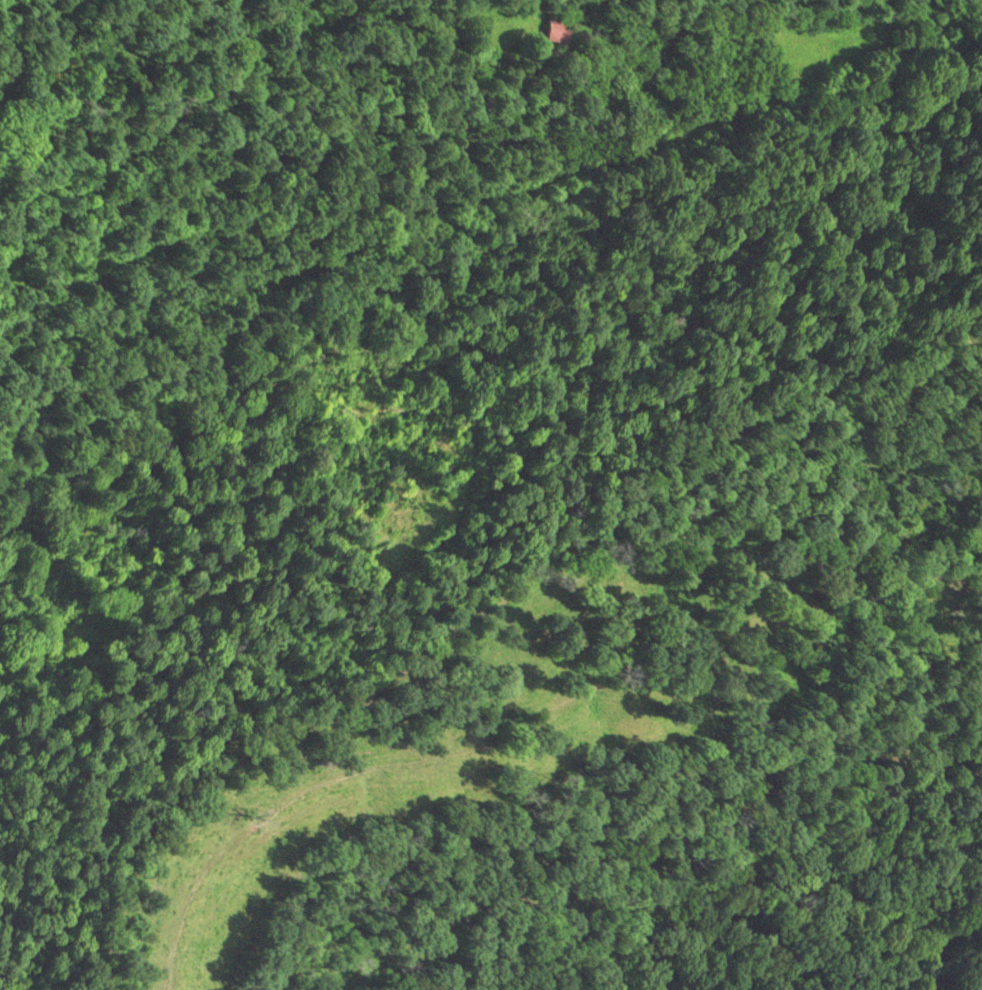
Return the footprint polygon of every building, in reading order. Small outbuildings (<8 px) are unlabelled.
[(568,21),(543,18),(541,41),(565,44),(568,21)]
